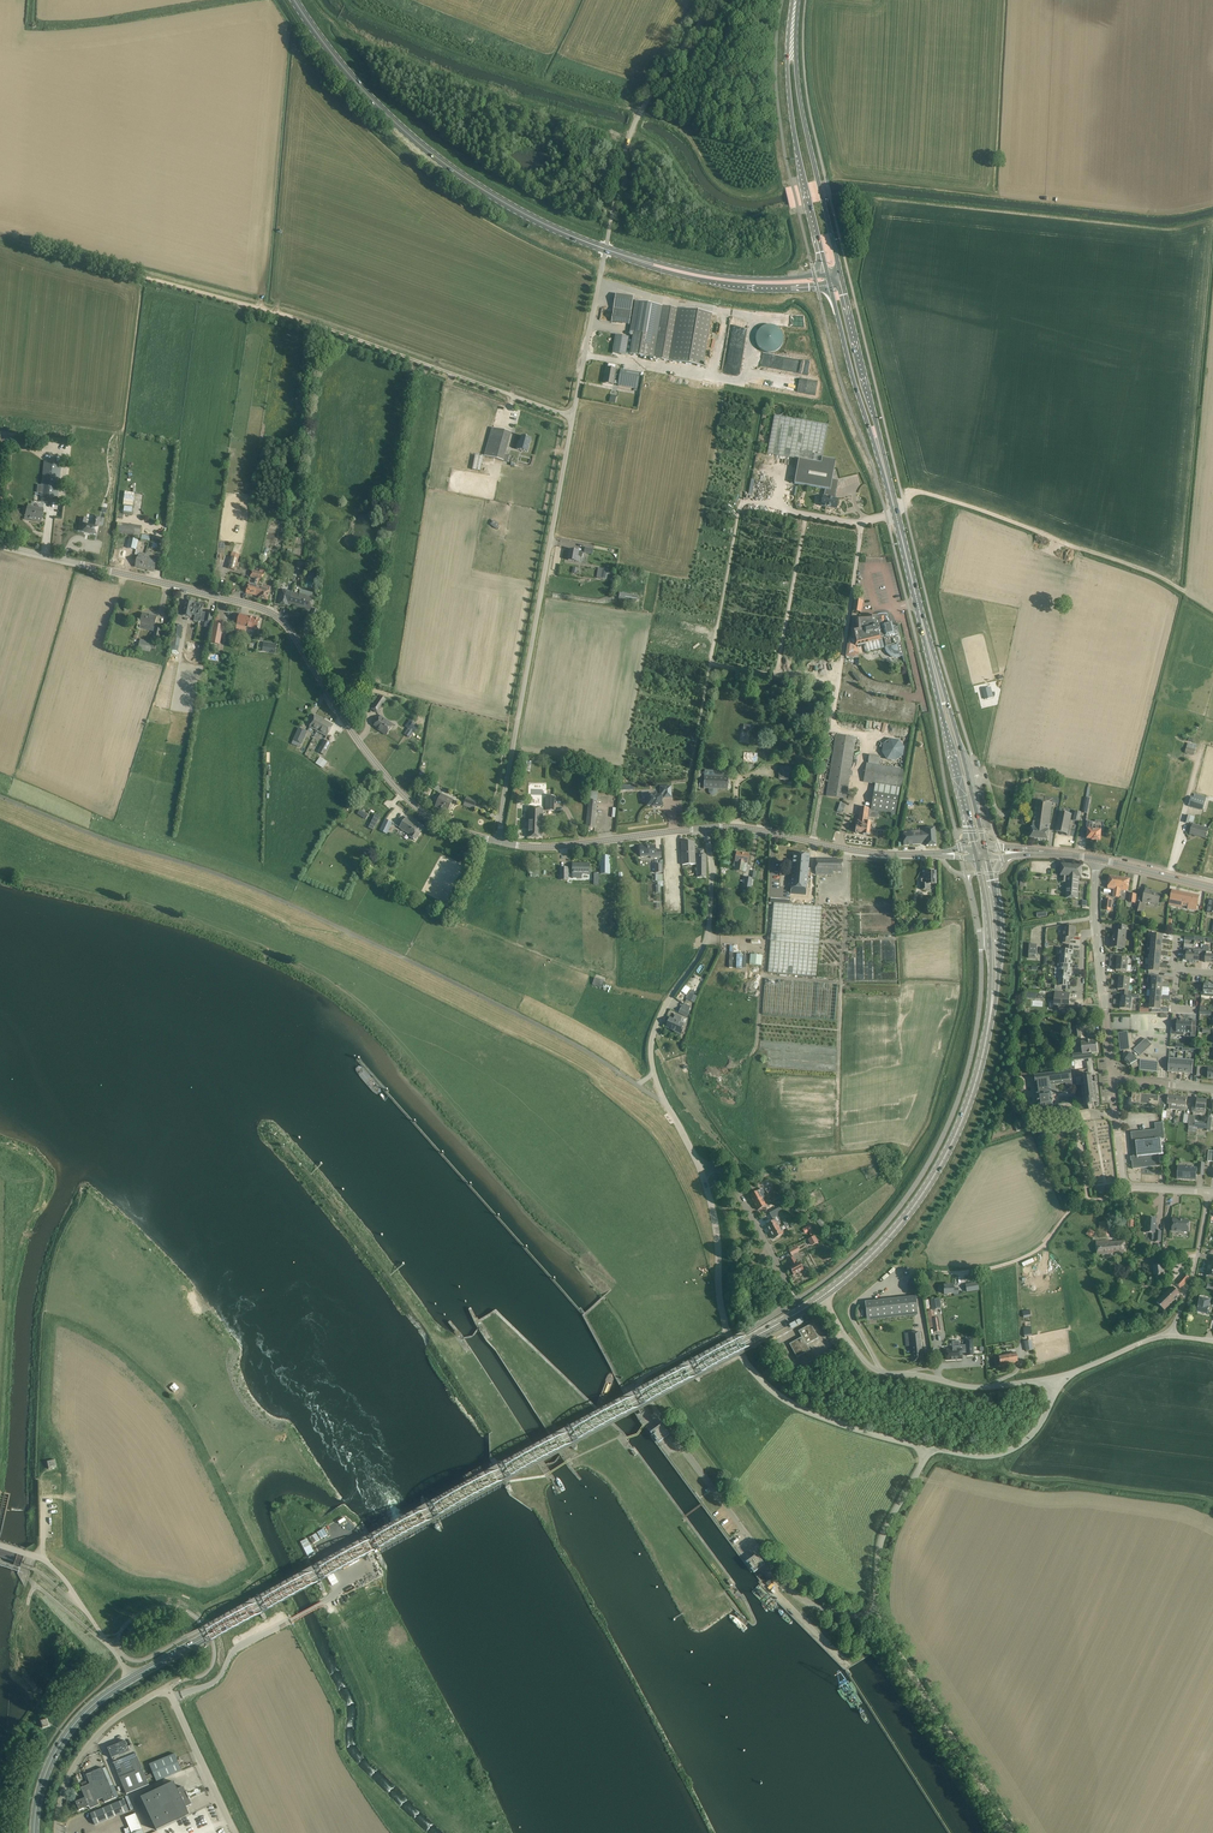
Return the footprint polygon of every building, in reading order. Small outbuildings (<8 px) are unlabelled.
[(629,324),(632,296),(614,294),(611,323),(629,324)] [(657,336),(634,332),(630,354),(702,367),(711,314),(662,306),(657,336)] [(756,327),(758,352),(782,350),(780,325),(756,327)] [(638,389),(640,373),(620,370),(620,371),(615,370),(615,369),(616,366),(616,365),(608,364),(607,368),(604,383),(613,385),(614,379),(615,380),(616,375),(619,376),(618,386),(638,389)] [(839,480),(832,479),(836,460),(822,458),(828,425),(774,416),(767,454),(799,459),(794,484),(825,490),(824,496),(823,496),(821,506),(825,506),(825,507),(826,507),(836,509),(838,499),(835,499),(839,480)] [(489,425),(459,419),(450,465),(480,471),(489,425)] [(511,433),(492,428),(485,456),(503,461),(511,433)] [(520,442),(519,441),(516,450),(527,452),(531,439),(522,436),(520,442)] [(61,463),(45,461),(40,496),(57,498),(61,463)] [(133,506),(134,492),(124,492),(123,505),(133,506)] [(132,515),(133,507),(124,506),(123,514),(132,515)] [(43,512),(27,508),(25,517),(28,518),(28,519),(40,522),(43,512)] [(85,525),(86,519),(80,518),(78,531),(96,535),(99,522),(93,520),(91,527),(85,525)] [(118,523),(116,534),(141,538),(142,526),(118,523)] [(316,528),(306,527),(306,536),(313,536),(313,532),(316,532),(316,528)] [(138,541),(129,539),(127,548),(136,550),(138,541)] [(462,542),(466,548),(471,545),(466,539),(462,542)] [(582,558),(583,553),(570,550),(568,560),(580,562),(580,558),(582,558)] [(135,567),(147,570),(148,565),(144,564),(146,557),(145,557),(146,554),(139,552),(139,555),(138,555),(135,567)] [(233,552),(232,557),(228,569),(235,571),(236,567),(238,568),(240,563),(238,563),(239,559),(240,554),(233,552)] [(157,560),(146,557),(144,564),(148,565),(147,570),(154,571),(157,560)] [(607,580),(609,570),(598,568),(597,578),(607,580)] [(258,586),(260,580),(258,580),(260,572),(252,570),(250,578),(255,579),(253,584),(250,583),(249,586),(247,586),(246,587),(245,589),(246,590),(248,590),(247,593),(256,596),(258,586)] [(263,587),(258,586),(256,596),(260,597),(260,599),(268,601),(271,588),(263,585),(263,587)] [(289,604),(288,604),(292,591),(282,588),(278,603),(288,606),(289,604)] [(289,604),(310,610),(314,597),(292,591),(288,604),(289,604)] [(619,599),(636,602),(636,605),(642,606),(643,598),(637,598),(638,596),(620,593),(619,599)] [(852,611),(861,613),(863,601),(854,599),(852,611)] [(191,614),(196,615),(197,607),(193,607),(194,603),(186,601),(183,615),(190,617),(191,614)] [(197,607),(196,615),(195,617),(201,618),(204,605),(194,603),(193,607),(197,607)] [(211,624),(213,614),(207,613),(205,622),(211,624)] [(155,627),(157,617),(143,614),(141,623),(151,626),(150,630),(154,632),(153,638),(160,640),(163,628),(156,626),(155,627)] [(240,614),(236,630),(246,632),(247,627),(257,630),(260,620),(240,614)] [(899,635),(898,627),(895,628),(895,627),(894,627),(893,627),(892,623),(889,623),(889,622),(888,621),(888,620),(887,618),(886,618),(886,617),(886,616),(886,614),(884,614),(883,614),(881,614),(880,614),(879,614),(878,615),(877,616),(872,616),(872,618),(856,618),(856,628),(851,630),(855,646),(867,643),(869,652),(883,648),(884,650),(887,654),(891,656),(895,657),(897,657),(899,657),(904,656),(901,644),(902,644),(899,635)] [(211,643),(220,645),(224,625),(214,623),(211,643)] [(181,639),(183,626),(174,625),(172,638),(181,639)] [(152,642),(140,639),(138,650),(150,652),(151,648),(155,649),(156,645),(151,644),(152,642)] [(274,653),(276,645),(264,643),(263,651),(274,653)] [(847,644),(845,657),(858,659),(859,653),(854,652),(852,650),(853,645),(847,644)] [(991,687),(982,689),(985,700),(993,697),(991,687)] [(371,709),(378,713),(387,700),(380,696),(371,709)] [(317,731),(323,720),(316,716),(309,727),(317,731)] [(381,716),(374,726),(378,729),(378,730),(386,735),(393,725),(381,716)] [(323,720),(317,731),(327,737),(333,725),(323,720)] [(307,732),(299,728),(292,744),(300,748),(307,732)] [(408,728),(404,734),(410,738),(414,732),(408,728)] [(856,738),(836,735),(826,796),(847,799),(856,738)] [(331,744),(324,740),(318,752),(325,755),(331,744)] [(904,749),(899,741),(890,740),(883,745),(882,754),(886,761),(895,762),(902,757),(904,749)] [(1188,743),(1185,753),(1194,755),(1197,745),(1188,743)] [(320,757),(316,764),(323,769),(328,763),(320,757)] [(863,782),(875,784),(900,788),(902,789),(905,770),(879,765),(868,763),(867,763),(863,782)] [(791,767),(780,766),(778,779),(789,780),(789,774),(790,774),(791,767)] [(704,789),(709,789),(709,791),(709,793),(711,795),(713,796),(716,796),(717,794),(718,792),(718,789),(728,790),(728,777),(724,777),(725,773),(714,772),(714,777),(705,776),(704,789)] [(417,783),(429,787),(430,783),(418,779),(417,783)] [(1090,792),(1091,788),(1108,790),(1109,786),(1089,783),(1087,791),(1090,792)] [(900,788),(875,784),(870,811),(895,815),(900,788)] [(663,798),(671,797),(671,786),(659,786),(660,795),(663,795),(663,798)] [(1119,791),(1122,792),(1121,797),(1128,798),(1129,790),(1119,789),(1119,791)] [(441,794),(435,807),(447,813),(453,800),(441,794)] [(1203,811),(1207,798),(1195,794),(1194,797),(1192,797),(1189,807),(1203,811)] [(657,795),(647,796),(647,797),(646,797),(646,801),(647,801),(648,806),(652,806),(652,807),(662,806),(661,796),(657,796),(657,795)] [(545,811),(554,811),(555,796),(546,796),(545,811)] [(477,801),(467,797),(463,806),(474,810),(477,801)] [(595,828),(597,801),(589,800),(586,827),(595,828)] [(1031,838),(1039,839),(1049,841),(1050,830),(1049,830),(1053,803),(1037,801),(1033,828),(1032,828),(1031,838)] [(857,826),(856,832),(863,834),(863,835),(869,835),(871,823),(867,822),(869,809),(860,807),(858,821),(857,826)] [(529,808),(528,837),(542,838),(543,809),(529,808)] [(369,815),(360,810),(358,815),(366,820),(369,815)] [(1073,820),(1080,822),(1082,812),(1075,811),(1073,820)] [(1055,831),(1068,834),(1072,814),(1060,812),(1055,831)] [(375,815),(369,829),(374,831),(380,817),(375,815)] [(415,840),(424,827),(418,824),(417,825),(406,818),(400,828),(411,835),(410,836),(415,840)] [(388,833),(392,823),(385,820),(381,829),(388,833)] [(1102,826),(1092,825),(1093,822),(1088,822),(1087,831),(1088,831),(1088,839),(1093,840),(1092,841),(1101,841),(1101,831),(1102,826)] [(1193,825),(1190,834),(1206,838),(1209,829),(1193,825)] [(936,845),(934,828),(925,828),(925,830),(903,832),(904,845),(927,844),(927,846),(936,845)] [(706,878),(706,855),(704,855),(704,850),(695,850),(694,842),(682,842),(683,865),(697,865),(697,878),(706,878)] [(661,858),(661,850),(656,850),(656,845),(640,846),(641,857),(651,857),(651,858),(661,858)] [(735,862),(737,862),(736,871),(744,872),(745,864),(747,864),(749,855),(737,853),(735,862)] [(809,855),(794,854),(790,893),(806,894),(809,855)] [(610,856),(600,856),(600,874),(610,874),(610,856)] [(833,875),(833,872),(843,873),(843,860),(816,859),(816,875),(833,875)] [(590,864),(573,864),(573,873),(581,874),(581,879),(587,879),(587,874),(590,874),(590,864)] [(1071,877),(1072,865),(1062,864),(1061,876),(1062,876),(1061,882),(1067,883),(1066,898),(1072,899),(1073,884),(1072,884),(1072,877),(1071,877)] [(1073,884),(1072,899),(1078,899),(1080,877),(1082,877),(1083,866),(1072,865),(1071,877),(1072,877),(1072,884),(1073,884)] [(928,889),(928,884),(936,884),(935,872),(927,872),(928,879),(921,879),(921,890),(928,889)] [(1117,897),(1119,878),(1110,876),(1108,888),(1115,889),(1114,897),(1117,897)] [(750,891),(752,879),(745,878),(742,889),(750,891)] [(1119,878),(1117,897),(1119,898),(1120,889),(1128,891),(1130,879),(1119,878)] [(1146,889),(1143,901),(1159,905),(1161,895),(1151,892),(1152,891),(1146,889)] [(1187,910),(1196,912),(1199,896),(1173,890),(1170,902),(1188,906),(1187,910)] [(1130,894),(1128,903),(1136,904),(1137,895),(1130,894)] [(1106,899),(1104,910),(1111,911),(1113,900),(1106,899)] [(443,917),(448,908),(438,903),(436,909),(439,910),(438,912),(441,914),(440,916),(443,917)] [(768,972),(816,977),(822,907),(789,904),(774,903),(768,972)] [(901,918),(904,920),(907,922),(915,911),(911,908),(907,913),(905,912),(901,918)] [(1127,927),(1118,926),(1117,932),(1114,931),(1114,941),(1112,941),(1112,947),(1125,948),(1126,933),(1127,927)] [(1074,938),(1075,927),(1064,927),(1063,943),(1070,943),(1071,938),(1074,938)] [(1030,944),(1029,958),(1037,959),(1038,945),(1030,944)] [(1071,954),(1073,954),(1074,946),(1066,945),(1066,950),(1061,950),(1061,957),(1071,958),(1071,954)] [(1203,957),(1206,957),(1206,962),(1212,963),(1212,952),(1210,952),(1210,947),(1203,946),(1203,949),(1203,957)] [(1192,962),(1194,948),(1187,948),(1184,947),(1184,955),(1187,955),(1186,960),(1189,961),(1189,962),(1192,962)] [(1199,956),(1203,957),(1203,949),(1194,948),(1192,962),(1196,963),(1196,961),(1199,962),(1199,956)] [(749,965),(761,966),(762,956),(750,955),(749,965)] [(1114,964),(1128,965),(1129,959),(1124,959),(1125,955),(1118,955),(1117,958),(1117,962),(1110,961),(1110,965),(1114,966),(1114,964)] [(1058,964),(1058,968),(1072,969),(1073,961),(1071,961),(1071,958),(1061,957),(1060,964),(1058,964)] [(1116,970),(1127,972),(1131,972),(1132,966),(1128,965),(1114,964),(1114,966),(1117,966),(1116,970)] [(1149,965),(1149,971),(1160,972),(1160,968),(1165,968),(1165,964),(1163,964),(1163,966),(1149,965)] [(1060,972),(1059,979),(1070,980),(1070,976),(1072,976),(1072,969),(1058,968),(1058,971),(1060,972)] [(1147,983),(1147,984),(1166,985),(1166,983),(1163,983),(1164,979),(1159,978),(1159,975),(1152,975),(1148,974),(1148,977),(1147,983)] [(1112,985),(1116,985),(1116,983),(1130,985),(1131,978),(1119,977),(1119,981),(1112,981),(1112,985)] [(592,984),(601,988),(603,981),(594,978),(592,984)] [(1070,980),(1059,979),(1059,983),(1058,983),(1057,984),(1056,985),(1055,986),(1055,987),(1055,989),(1061,990),(1062,986),(1063,986),(1063,990),(1071,990),(1071,983),(1069,983),(1070,980)] [(1122,990),(1122,993),(1129,994),(1130,985),(1116,983),(1116,985),(1119,985),(1118,989),(1122,990)] [(1148,984),(1147,990),(1151,990),(1162,991),(1163,987),(1168,988),(1168,983),(1166,983),(1166,985),(1147,984),(1148,984)] [(1205,983),(1204,992),(1209,992),(1209,994),(1212,994),(1212,983),(1205,983)] [(1151,990),(1151,996),(1165,998),(1164,1000),(1167,1000),(1167,996),(1162,995),(1162,991),(1151,990)] [(1056,992),(1054,1008),(1069,1009),(1071,993),(1056,992)] [(1114,1000),(1114,1004),(1118,1004),(1118,1002),(1132,1004),(1133,998),(1139,999),(1140,995),(1135,994),(1129,994),(1122,993),(1121,996),(1121,1000),(1114,1000)] [(683,1003),(681,1008),(679,1013),(687,1017),(690,1012),(689,1011),(691,1007),(683,1003)] [(1150,1003),(1149,1009),(1153,1009),(1157,1009),(1157,1012),(1169,1012),(1170,1008),(1161,1007),(1161,1004),(1150,1003)] [(666,1027),(676,1032),(681,1034),(684,1029),(682,1029),(684,1024),(680,1022),(682,1018),(675,1015),(673,1019),(670,1018),(666,1027)] [(1184,1036),(1184,1033),(1185,1021),(1184,1021),(1184,1020),(1181,1020),(1177,1020),(1177,1025),(1172,1024),(1171,1035),(1184,1036)] [(1186,1021),(1185,1021),(1184,1033),(1191,1033),(1191,1036),(1196,1037),(1196,1026),(1192,1026),(1193,1021),(1189,1021),(1186,1020),(1186,1021)] [(1073,1037),(1081,1036),(1080,1026),(1072,1027),(1073,1037)] [(1132,1067),(1133,1068),(1138,1067),(1140,1067),(1140,1070),(1158,1072),(1158,1066),(1159,1062),(1157,1062),(1158,1059),(1152,1058),(1152,1056),(1149,1055),(1148,1058),(1147,1057),(1143,1054),(1149,1048),(1152,1045),(1146,1038),(1137,1047),(1133,1044),(1133,1042),(1136,1042),(1135,1038),(1133,1039),(1132,1033),(1128,1034),(1128,1032),(1119,1033),(1120,1051),(1124,1051),(1124,1052),(1124,1053),(1122,1058),(1124,1059),(1125,1059),(1126,1060),(1127,1061),(1128,1061),(1129,1062),(1130,1063),(1130,1064),(1131,1065),(1132,1066),(1132,1067)] [(1089,1059),(1092,1059),(1092,1053),(1098,1052),(1096,1040),(1082,1042),(1083,1054),(1073,1055),(1074,1060),(1089,1059)] [(1168,1072),(1176,1072),(1177,1059),(1169,1058),(1168,1071),(1168,1072)] [(1092,1059),(1089,1059),(1089,1062),(1087,1062),(1089,1074),(1087,1075),(1086,1074),(1086,1075),(1084,1077),(1084,1078),(1076,1079),(1074,1079),(1075,1085),(1078,1085),(1082,1084),(1085,1104),(1087,1104),(1088,1105),(1088,1106),(1089,1106),(1090,1109),(1095,1108),(1095,1106),(1096,1107),(1098,1107),(1099,1105),(1099,1103),(1098,1102),(1099,1102),(1097,1092),(1098,1092),(1098,1088),(1097,1088),(1096,1083),(1098,1083),(1097,1076),(1095,1076),(1092,1059)] [(1176,1072),(1184,1073),(1185,1059),(1177,1059),(1176,1072)] [(1185,1059),(1184,1073),(1193,1074),(1193,1073),(1192,1073),(1194,1060),(1185,1059)] [(1075,1085),(1074,1079),(1072,1079),(1071,1072),(1071,1071),(1070,1071),(1035,1076),(1036,1084),(1037,1084),(1038,1095),(1041,1117),(1059,1115),(1070,1114),(1070,1116),(1075,1115),(1074,1111),(1073,1104),(1072,1096),(1065,1097),(1065,1096),(1061,1097),(1062,1102),(1063,1104),(1062,1104),(1062,1105),(1054,1106),(1052,1096),(1057,1095),(1055,1085),(1066,1083),(1067,1086),(1073,1085),(1075,1085)] [(1131,1098),(1130,1105),(1140,1106),(1140,1104),(1163,1106),(1164,1100),(1160,1100),(1161,1095),(1133,1092),(1132,1098),(1131,1098)] [(1172,1104),(1177,1105),(1178,1097),(1168,1096),(1168,1104),(1167,1108),(1171,1109),(1172,1104)] [(1179,1097),(1178,1097),(1177,1105),(1176,1109),(1186,1110),(1187,1098),(1179,1097)] [(1201,1100),(1198,1099),(1197,1102),(1197,1103),(1193,1102),(1192,1112),(1205,1113),(1206,1109),(1206,1110),(1207,1100),(1206,1100),(1206,1098),(1202,1098),(1201,1100)] [(1196,1116),(1190,1115),(1189,1125),(1188,1132),(1197,1133),(1198,1126),(1198,1121),(1195,1120),(1196,1116)] [(1156,1129),(1131,1132),(1134,1160),(1132,1161),(1133,1169),(1160,1166),(1159,1154),(1163,1154),(1161,1139),(1165,1139),(1163,1122),(1155,1123),(1156,1129)] [(1040,1124),(1041,1136),(1048,1135),(1046,1123),(1040,1124)] [(795,1162),(786,1165),(779,1167),(781,1173),(788,1170),(787,1167),(796,1165),(795,1162)] [(1179,1167),(1178,1179),(1196,1180),(1197,1168),(1179,1167)] [(766,1197),(765,1196),(762,1189),(750,1196),(754,1203),(762,1199),(766,1197)] [(762,1199),(754,1203),(758,1210),(766,1206),(762,1199)] [(773,1203),(766,1207),(769,1212),(776,1209),(773,1203)] [(1148,1223),(1147,1222),(1146,1233),(1153,1233),(1153,1235),(1156,1235),(1156,1242),(1161,1242),(1162,1231),(1157,1231),(1157,1226),(1155,1226),(1156,1218),(1148,1218),(1148,1223)] [(1189,1221),(1173,1219),(1173,1230),(1173,1231),(1177,1231),(1183,1231),(1188,1232),(1189,1221)] [(771,1233),(779,1228),(775,1220),(766,1225),(771,1233)] [(1099,1223),(1100,1231),(1102,1231),(1108,1230),(1108,1222),(1099,1223)] [(802,1229),(805,1234),(812,1230),(809,1225),(802,1229)] [(781,1231),(779,1228),(771,1233),(774,1239),(784,1234),(782,1230),(781,1231)] [(1086,1234),(1091,1238),(1095,1232),(1090,1229),(1086,1234)] [(809,1239),(812,1245),(818,1243),(814,1236),(809,1239)] [(1125,1253),(1123,1241),(1109,1242),(1109,1240),(1096,1241),(1097,1255),(1102,1254),(1102,1255),(1125,1253)] [(790,1255),(799,1252),(797,1246),(788,1249),(790,1255)] [(796,1264),(793,1258),(789,1259),(793,1266),(789,1268),(793,1275),(803,1269),(799,1262),(796,1264)] [(1155,1275),(1156,1280),(1163,1279),(1162,1275),(1164,1274),(1165,1273),(1163,1265),(1162,1264),(1154,1266),(1153,1267),(1155,1275)] [(1181,1289),(1191,1278),(1185,1273),(1176,1284),(1181,1289)] [(977,1282),(965,1284),(967,1292),(979,1290),(977,1282)] [(944,1294),(953,1294),(958,1293),(957,1288),(953,1288),(953,1285),(944,1286),(944,1294)] [(1173,1287),(1157,1302),(1165,1310),(1181,1295),(1173,1287)] [(865,1302),(867,1321),(918,1316),(916,1296),(865,1302)] [(1208,1314),(1211,1300),(1200,1298),(1197,1312),(1208,1314)] [(927,1312),(930,1328),(933,1327),(933,1333),(941,1331),(939,1317),(934,1318),(933,1311),(927,1312)] [(797,1358),(810,1350),(807,1345),(818,1338),(811,1324),(798,1331),(802,1337),(789,1344),(797,1358)] [(774,1338),(787,1332),(784,1327),(772,1333),(774,1338)] [(923,1361),(920,1332),(905,1334),(906,1347),(911,1346),(912,1362),(923,1361)] [(972,1338),(966,1339),(966,1349),(961,1349),(960,1349),(960,1347),(952,1347),(953,1350),(946,1350),(947,1360),(962,1359),(962,1353),(967,1353),(967,1356),(973,1355),(972,1338)] [(1026,1351),(1033,1350),(1031,1340),(1024,1342),(1026,1351)] [(1017,1362),(1016,1353),(999,1356),(1000,1365),(1017,1362)] [(698,1382),(699,1382),(700,1381),(700,1379),(697,1373),(691,1361),(689,1359),(687,1359),(686,1361),(686,1363),(696,1381),(698,1382)] [(641,1413),(643,1413),(643,1412),(643,1409),(641,1404),(634,1392),(632,1390),(630,1390),(629,1392),(630,1395),(640,1412),(641,1413)] [(700,1413),(706,1425),(714,1421),(709,1409),(700,1413)] [(661,1425),(651,1433),(659,1443),(669,1435),(661,1425)] [(574,1449),(576,1450),(577,1448),(578,1446),(577,1443),(569,1430),(567,1427),(565,1426),(563,1426),(562,1427),(562,1429),(563,1431),(564,1433),(572,1448),(574,1449)] [(55,1460),(47,1462),(48,1468),(56,1467),(55,1460)] [(508,1490),(510,1490),(510,1489),(511,1487),(510,1486),(510,1485),(499,1466),(498,1465),(497,1464),(495,1464),(495,1465),(494,1467),(496,1470),(505,1487),(507,1489),(508,1490)] [(421,1503),(433,1527),(435,1529),(437,1530),(439,1531),(441,1531),(442,1529),(442,1526),(442,1524),(429,1501),(427,1498),(425,1497),(422,1496),(421,1499),(421,1501),(421,1503)] [(380,1560),(381,1561),(382,1559),(382,1558),(382,1557),(382,1555),(371,1536),(370,1535),(368,1534),(367,1534),(366,1536),(366,1537),(366,1539),(377,1558),(378,1560),(380,1560)] [(13,1564),(20,1567),(23,1558),(24,1558),(24,1557),(9,1552),(0,1549),(0,1557),(7,1559),(14,1562),(13,1564)] [(765,1564),(757,1554),(746,1562),(754,1573),(754,1572),(765,1564)] [(325,1591),(325,1590),(325,1589),(325,1588),(325,1587),(312,1566),(311,1565),(310,1565),(309,1565),(309,1566),(309,1567),(309,1568),(320,1589),(321,1589),(322,1591),(324,1592),(324,1591),(325,1591)] [(262,1617),(263,1618),(265,1619),(266,1619),(266,1618),(266,1617),(266,1616),(266,1615),(256,1597),(255,1597),(255,1596),(254,1596),(253,1596),(253,1597),(252,1597),(252,1598),(253,1599),(262,1617)] [(47,1719),(41,1721),(43,1728),(50,1726),(47,1719)] [(115,1745),(108,1748),(112,1758),(114,1764),(127,1794),(149,1785),(147,1780),(150,1778),(149,1775),(146,1776),(141,1766),(140,1762),(133,1744),(128,1746),(126,1741),(120,1743),(118,1744),(115,1745)] [(153,1773),(149,1775),(150,1778),(154,1777),(156,1781),(182,1771),(175,1754),(149,1764),(153,1773)] [(102,1768),(86,1775),(90,1784),(96,1796),(98,1801),(103,1798),(105,1803),(118,1797),(106,1768),(103,1769),(102,1768)] [(98,1801),(96,1796),(90,1784),(86,1775),(84,1776),(88,1785),(81,1788),(85,1798),(76,1802),(80,1810),(89,1806),(90,1809),(100,1805),(98,1801)] [(174,1782),(141,1797),(157,1831),(190,1815),(186,1807),(192,1805),(189,1799),(189,1797),(188,1797),(187,1794),(186,1792),(186,1793),(184,1787),(178,1789),(174,1782)] [(96,1825),(129,1811),(124,1800),(91,1814),(96,1825)]
